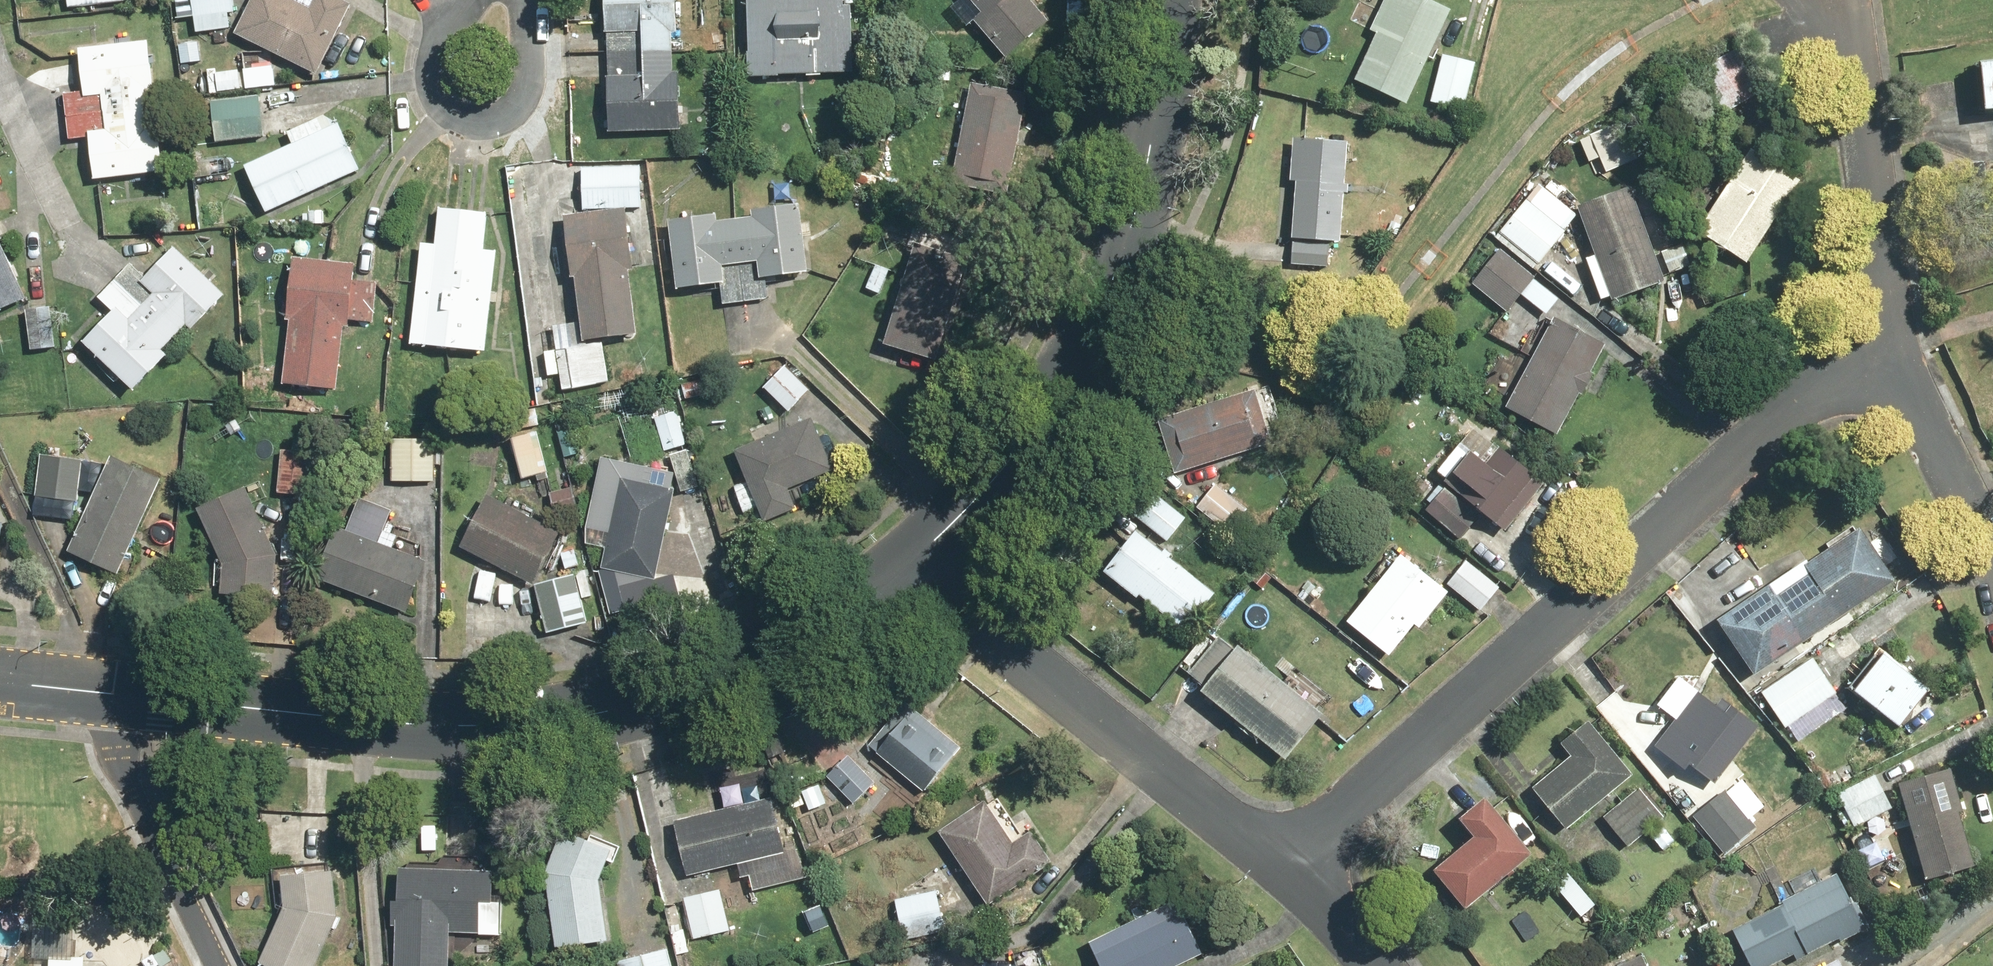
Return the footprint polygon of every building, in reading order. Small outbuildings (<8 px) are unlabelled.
[(68,9),(130,1),(130,0),(66,0),(68,9)] [(195,17),(236,13),(235,0),(193,0),(195,17)] [(235,35),(315,75),(349,7),(336,0),(316,0),(310,11),(287,0),(253,0),(235,35)] [(678,34),(678,0),(605,0),(607,134),(679,133),(679,72),(673,73),(672,34),(678,34)] [(843,0),(750,0),(750,77),(852,77),(853,7),(843,7),(843,0)] [(952,3),(1007,62),(1050,21),(1029,0),(956,0),(952,3)] [(1453,11),(1430,0),(1385,0),(1370,32),(1379,36),(1357,83),(1408,107),(1453,11)] [(199,38),(179,41),(181,63),(202,60),(199,38)] [(165,172),(148,43),(77,52),(82,91),(62,94),(68,142),(89,140),(94,181),(165,172)] [(1475,63),(1444,55),(1432,102),(1463,110),(1475,63)] [(1986,114),(1992,113),(1992,63),(1980,64),(1986,114)] [(240,71),(215,72),(215,91),(240,90),(240,71)] [(1030,93),(971,83),(953,187),(1011,198),(1030,93)] [(258,96),(210,102),(214,144),(263,139),(258,96)] [(266,215),(359,170),(330,112),(287,133),(293,146),(244,170),(266,215)] [(1296,184),(1294,227),(1291,266),(1329,268),(1330,244),(1343,245),(1349,142),(1292,139),(1289,184),(1296,184)] [(1747,265),(1801,183),(1751,150),(1697,233),(1747,265)] [(552,328),(556,350),(544,352),(548,378),(560,377),(562,389),(608,382),(602,341),(636,336),(628,272),(633,272),(625,211),(640,212),(640,169),(583,169),(583,217),(563,219),(570,278),(574,277),(580,324),(552,328)] [(1522,193),(1529,199),(1500,233),(1535,264),(1577,216),(1557,198),(1564,190),(1541,170),(1522,193)] [(1586,260),(1603,305),(1668,282),(1634,187),(1579,208),(1596,256),(1586,260)] [(799,206),(754,212),(755,219),(715,224),(714,218),(669,223),(678,292),(719,287),(722,306),(768,300),(766,281),(808,275),(799,206)] [(434,247),(420,245),(410,346),(486,353),(496,244),(483,243),(486,215),(438,210),(434,247)] [(0,236),(0,314),(29,301),(0,236)] [(1466,266),(1478,276),(1473,283),(1507,312),(1509,310),(1522,295),(1544,314),(1558,299),(1501,250),(1495,257),(1483,246),(1466,266)] [(134,394),(168,357),(163,352),(187,326),(192,331),(225,296),(174,248),(145,279),(130,265),(99,298),(114,312),(82,346),(134,394)] [(951,265),(911,254),(884,348),(924,359),(951,265)] [(355,265),(293,260),(282,387),(339,391),(345,322),(372,324),(376,281),(353,279),(355,265)] [(1529,326),(1509,310),(1507,312),(1490,332),(1509,349),(1529,326)] [(55,312),(24,311),(23,353),(53,354),(55,312)] [(1597,374),(1591,372),(1605,346),(1553,319),(1506,410),(1557,437),(1580,394),(1585,397),(1597,374)] [(785,365),(762,389),(790,416),(813,392),(785,365)] [(1259,390),(1159,423),(1176,476),(1277,444),(1259,390)] [(650,412),(665,454),(688,445),(672,404),(650,412)] [(500,418),(505,434),(537,425),(533,409),(500,418)] [(759,509),(765,523),(800,508),(792,488),(833,470),(811,420),(735,453),(747,482),(735,488),(747,514),(759,509)] [(1449,482),(1483,436),(1474,429),(1439,474),(1449,482)] [(549,472),(537,431),(510,439),(522,480),(549,472)] [(441,441),(392,438),(389,481),(433,484),(434,465),(440,465),(441,441)] [(690,449),(669,457),(680,485),(701,477),(690,449)] [(311,452),(281,450),(278,496),(308,498),(311,452)] [(1545,482),(1501,451),(1490,466),(1473,454),(1447,490),(1508,534),(1545,482)] [(83,460),(40,456),(36,498),(78,502),(83,460)] [(161,484),(112,460),(68,552),(117,575),(161,484)] [(674,490),(622,478),(602,570),(654,581),(674,490)] [(577,484),(549,490),(554,513),(582,507),(577,484)] [(1245,507),(1217,484),(1197,509),(1225,532),(1245,507)] [(272,602),(276,554),(247,490),(200,512),(223,563),(220,597),(272,602)] [(511,509),(485,497),(461,548),(534,583),(559,532),(530,519),(539,501),(519,491),(511,509)] [(1186,518),(1156,495),(1137,519),(1166,542),(1186,518)] [(1754,673),(1898,580),(1863,525),(1719,618),(1754,673)] [(338,526),(316,578),(406,616),(428,564),(394,549),(399,536),(385,530),(379,543),(338,526)] [(1216,595),(1138,533),(1104,576),(1138,602),(1142,597),(1186,632),(1216,595)] [(1375,592),(1349,622),(1389,657),(1444,593),(1393,550),(1364,583),(1375,592)] [(1469,562),(1448,586),(1477,610),(1498,586),(1469,562)] [(490,603),(498,575),(483,571),(474,598),(490,603)] [(576,576),(535,585),(547,635),(588,626),(576,576)] [(1198,684),(1232,649),(1213,631),(1179,666),(1198,684)] [(1239,648),(1202,693),(1285,762),(1335,700),(1295,667),(1282,683),(1239,648)] [(1930,688),(1884,651),(1854,687),(1900,725),(1930,688)] [(1835,694),(1812,659),(1762,691),(1786,727),(1835,694)] [(1721,710),(1695,692),(1656,746),(1687,769),(1691,764),(1716,782),(1756,726),(1725,704),(1721,710)] [(905,702),(869,746),(923,789),(958,745),(905,702)] [(1569,830),(1633,774),(1587,721),(1562,742),(1572,754),(1533,788),(1569,830)] [(848,756),(828,777),(854,803),(874,782),(848,756)] [(1948,770),(1900,784),(1928,879),(1975,865),(1948,770)] [(831,803),(822,782),(788,797),(793,809),(806,803),(809,813),(831,803)] [(1664,815),(1639,787),(1605,818),(1630,846),(1664,815)] [(1747,811),(1727,787),(1694,815),(1714,839),(1747,811)] [(1019,837),(992,795),(939,829),(989,906),(1053,865),(1030,829),(1019,837)] [(1434,870),(1468,909),(1515,870),(1522,878),(1543,861),(1488,796),(1459,820),(1473,837),(1434,870)] [(773,798),(674,822),(686,877),(737,865),(740,877),(750,875),(753,889),(803,877),(797,851),(786,853),(773,798)] [(608,941),(598,878),(610,851),(565,830),(545,874),(557,948),(608,941)] [(398,901),(392,901),(390,926),(397,926),(395,965),(449,965),(451,933),(502,935),(504,894),(494,894),(495,870),(400,866),(398,901)] [(269,965),(315,965),(338,917),(334,870),(283,875),(286,908),(261,962),(269,965)] [(1733,930),(1752,965),(1771,965),(1793,955),(1796,959),(1864,924),(1840,876),(1733,930)] [(731,930),(720,887),(683,897),(695,940),(731,930)] [(945,930),(941,892),(894,896),(898,935),(945,930)] [(1091,941),(1102,965),(1177,965),(1189,961),(1164,907),(1091,941)] [(669,948),(618,962),(619,965),(674,965),(669,948)] [(1619,965),(1618,965),(1648,965),(1643,954),(1619,965)] [(87,957),(50,956),(49,965),(86,965),(87,957)]
